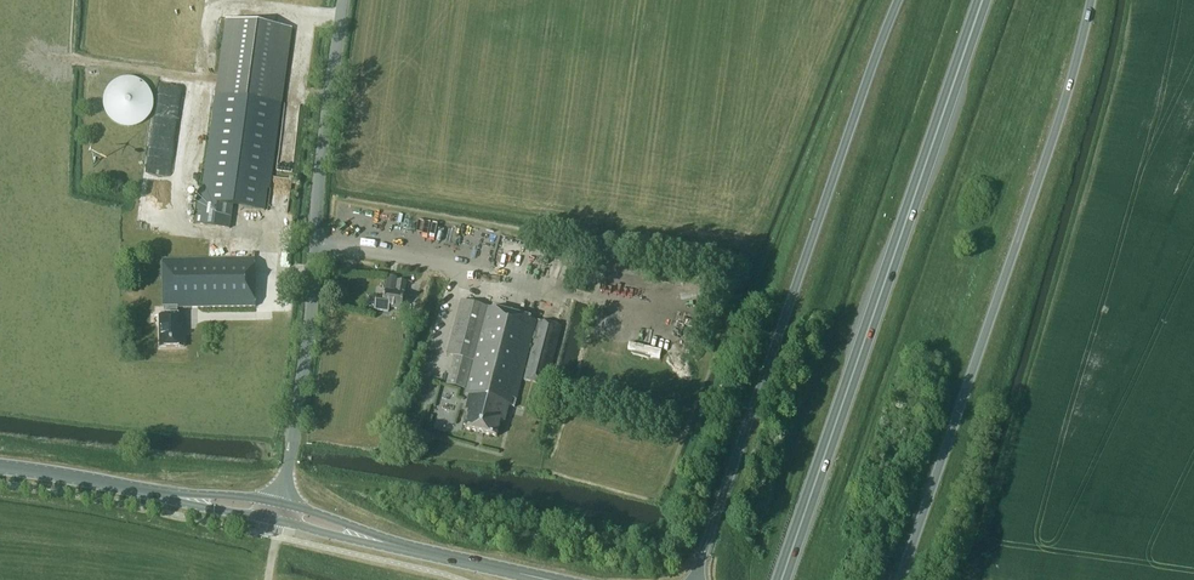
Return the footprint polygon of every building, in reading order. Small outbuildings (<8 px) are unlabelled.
[(292,29),(226,19),(216,95),(218,95),(200,224),(230,228),(233,206),(264,210),(278,103),(281,104),(292,29)] [(121,126),(128,127),(135,126),(142,123),(147,118),(151,112),(153,105),(153,98),(151,92),(147,86),(142,81),(135,78),(128,77),(121,78),(115,81),(109,86),(106,92),(104,98),(104,105),(106,112),(109,118),(115,123),(121,126)] [(255,307),(255,259),(162,260),(163,306),(164,306),(164,316),(160,316),(160,348),(184,348),(183,316),(178,316),(178,308),(255,307)] [(408,283),(399,282),(397,293),(386,291),(385,297),(378,296),(375,310),(389,312),(390,308),(403,311),(408,283)] [(562,328),(462,302),(448,355),(455,357),(448,386),(467,391),(466,396),(469,397),(465,415),(468,416),(464,431),(496,440),(500,424),(503,425),(508,410),(513,411),(522,380),(546,387),(562,328)]
